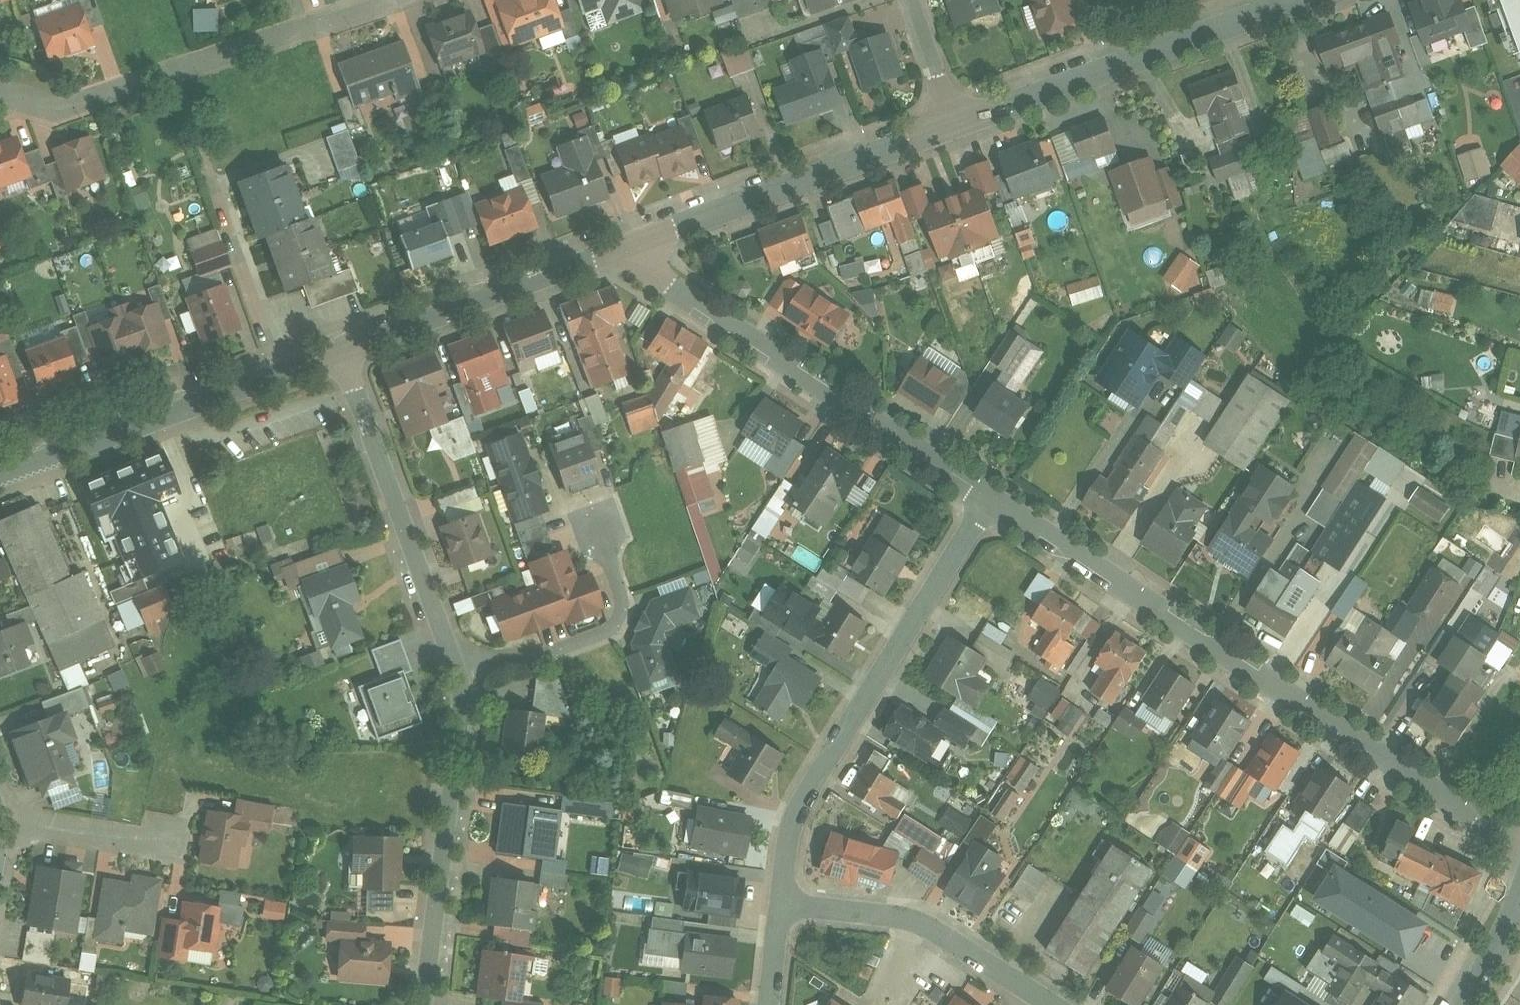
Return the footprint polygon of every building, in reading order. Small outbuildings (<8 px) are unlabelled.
[(96,0),(76,0),(78,6),(80,6),(88,29),(104,23),(96,0)] [(499,3),(513,43),(561,27),(562,26),(557,13),(552,0),(506,0),(499,3)] [(581,0),(568,0),(571,8),(572,13),(584,9),(581,0)] [(584,9),(585,11),(603,5),(609,22),(644,10),(640,0),(581,0),(584,9)] [(675,19),(695,12),(694,11),(703,8),(703,9),(720,4),(719,0),(669,0),(675,19)] [(739,20),(776,7),(774,0),(732,0),(739,20)] [(818,13),(816,14),(816,15),(861,0),(814,0),(818,13)] [(962,21),(960,22),(960,23),(983,15),(981,11),(985,10),(985,9),(996,5),(997,10),(999,10),(996,0),(954,0),(962,21)] [(1045,33),(1046,32),(1053,35),(1061,32),(1064,26),(1078,21),(1071,0),(1033,0),(1045,33)] [(1414,6),(1427,44),(1428,43),(1427,41),(1443,35),(1444,38),(1465,30),(1471,28),(1465,10),(1461,0),(1431,0),(1414,6)] [(1515,56),(1519,55),(1519,0),(1495,0),(1515,56)] [(513,43),(499,3),(487,7),(493,24),(502,48),(513,43)] [(78,6),(38,20),(52,56),(65,52),(68,53),(85,47),(87,44),(92,43),(88,29),(80,6),(78,6)] [(1489,43),(1476,6),(1465,10),(1471,28),(1465,30),(1472,49),(1489,43)] [(572,13),(571,8),(557,13),(562,26),(561,27),(566,40),(580,35),(572,13)] [(218,10),(194,10),(193,31),(218,31),(218,10)] [(470,13),(428,27),(441,63),(457,57),(460,59),(477,53),(483,50),(476,30),(470,13)] [(1390,14),(1368,22),(1390,82),(1406,77),(1400,60),(1397,61),(1392,46),(1401,43),(1390,14)] [(851,16),(825,25),(829,36),(831,40),(856,31),(851,16)] [(1368,22),(1321,39),(1323,43),(1320,48),(1325,61),(1330,64),(1332,68),(1351,60),(1357,63),(1367,91),(1374,88),(1378,100),(1372,102),(1375,110),(1397,102),(1390,82),(1368,22)] [(493,24),(476,30),(483,50),(477,53),(482,66),(505,58),(502,48),(493,24)] [(856,31),(831,40),(836,56),(855,50),(854,48),(871,42),(866,27),(856,31)] [(829,36),(803,45),(807,58),(823,52),(828,66),(838,62),(836,56),(831,40),(829,36)] [(871,42),(854,48),(855,50),(867,86),(901,74),(888,36),(871,42)] [(404,39),(339,62),(350,95),(355,107),(361,105),(359,99),(392,87),(394,93),(396,92),(398,98),(422,89),(404,39)] [(748,45),(722,54),(731,79),(757,69),(748,45)] [(807,58),(800,60),(809,85),(804,87),(803,83),(777,93),(788,125),(842,106),(828,66),(823,52),(807,58)] [(1235,71),(1213,79),(1224,107),(1236,103),(1245,99),(1235,71)] [(1416,103),(1406,77),(1390,82),(1397,102),(1407,128),(1423,122),(1416,103)] [(1213,79),(1191,88),(1200,116),(1210,112),(1224,107),(1213,79)] [(350,95),(338,99),(349,129),(367,123),(361,105),(355,107),(350,95)] [(750,98),(705,114),(718,150),(763,133),(750,98)] [(1435,118),(1428,98),(1416,103),(1423,122),(1435,118)] [(1397,102),(1375,110),(1384,136),(1385,136),(1407,128),(1397,102)] [(1242,119),(1236,103),(1224,107),(1229,123),(1242,119)] [(541,104),(524,110),(529,125),(546,119),(541,104)] [(1229,123),(1224,107),(1210,112),(1216,128),(1229,123)] [(1329,107),(1313,113),(1325,145),(1340,140),(1329,107)] [(1308,114),(1284,121),(1291,142),(1315,135),(1308,114)] [(702,149),(690,115),(677,120),(682,134),(685,133),(692,153),(702,149)] [(1107,118),(1073,131),(1083,159),(1095,155),(1096,158),(1116,151),(1117,151),(1118,150),(1107,118)] [(1242,119),(1229,123),(1235,138),(1250,133),(1245,118),(1242,119)] [(1216,128),(1212,129),(1218,145),(1235,138),(1229,123),(1216,128)] [(605,157),(594,126),(579,132),(582,140),(587,139),(595,160),(605,157)] [(433,127),(399,139),(408,164),(442,152),(433,127)] [(1407,128),(1385,136),(1393,156),(1414,148),(1407,128)] [(349,129),(328,137),(339,170),(361,162),(349,129)] [(682,134),(652,144),(662,173),(664,177),(696,165),(692,153),(685,133),(682,134)] [(89,137),(56,148),(59,159),(70,188),(70,187),(103,176),(89,137)] [(622,151),(616,137),(602,142),(614,176),(626,172),(619,152),(622,151)] [(0,144),(0,182),(26,173),(29,172),(22,152),(17,138),(0,144)] [(1315,138),(1293,146),(1304,181),(1327,173),(1315,138)] [(595,160),(587,139),(582,140),(560,148),(560,150),(565,148),(572,168),(545,178),(558,214),(608,196),(595,160)] [(622,151),(619,152),(626,172),(631,185),(662,173),(652,144),(650,141),(622,151)] [(1041,142),(1002,156),(1009,174),(1017,197),(1056,183),(1041,142)] [(1348,142),(1322,151),(1327,164),(1353,154),(1348,142)] [(520,144),(506,149),(518,183),(532,178),(520,144)] [(40,145),(22,152),(29,172),(26,173),(31,187),(52,180),(46,163),(40,145)] [(1503,165),(1519,180),(1519,146),(1503,165)] [(1483,150),(1459,157),(1467,182),(1490,174),(1483,150)] [(1151,159),(1124,169),(1117,151),(1116,151),(1123,170),(1114,173),(1128,213),(1147,206),(1154,209),(1167,204),(1157,174),(1151,159)] [(1240,200),(1271,189),(1260,158),(1222,171),(1226,182),(1232,179),(1240,200)] [(59,159),(46,163),(52,180),(58,197),(72,192),(70,187),(70,188),(59,159)] [(991,160),(968,168),(976,190),(984,187),(987,195),(1001,190),(997,178),(991,160)] [(285,165),(240,181),(259,237),(268,234),(301,222),(296,208),(300,207),(290,178),(285,180),(281,168),(286,166),(285,165)] [(1170,170),(1157,174),(1167,204),(1168,209),(1182,203),(1170,170)] [(1017,197),(1009,174),(997,178),(1001,190),(1009,211),(1021,207),(1017,197)] [(898,182),(831,207),(843,240),(893,221),(914,276),(929,271),(923,252),(913,222),(902,192),(898,182)] [(924,184),(902,192),(913,222),(927,217),(924,209),(933,206),(924,184)] [(933,206),(924,209),(927,217),(941,258),(952,255),(958,271),(997,256),(991,240),(1002,236),(987,195),(984,187),(976,190),(933,206)] [(522,190),(486,203),(491,215),(483,218),(492,240),(535,225),(522,190)] [(1501,201),(1477,194),(1453,221),(1493,232),(1501,201)] [(426,206),(432,222),(442,219),(448,235),(462,230),(450,197),(426,206)] [(804,216),(761,232),(770,256),(774,268),(775,267),(775,268),(801,258),(805,269),(819,264),(815,252),(817,252),(804,216)] [(448,235),(442,219),(432,222),(401,233),(413,266),(454,252),(448,235)] [(301,222),(268,234),(287,289),(303,284),(334,273),(333,271),(328,273),(324,260),(329,259),(318,230),(313,232),(309,220),(301,222)] [(1026,231),(1025,258),(1038,258),(1039,232),(1026,231)] [(761,232),(738,240),(746,264),(770,256),(761,232)] [(221,240),(192,251),(199,272),(229,262),(221,240)] [(1184,256),(1168,279),(1183,289),(1199,266),(1184,256)] [(865,262),(843,266),(846,280),(868,276),(865,262)] [(334,273),(303,284),(311,306),(359,289),(351,267),(334,273)] [(1074,307),(1109,296),(1103,276),(1068,287),(1074,307)] [(160,282),(147,287),(153,304),(155,303),(161,320),(172,316),(160,282)] [(786,282),(771,304),(789,315),(803,293),(786,282)] [(224,284),(189,296),(204,339),(239,327),(224,284)] [(616,287),(589,296),(601,329),(618,323),(628,320),(616,287)] [(849,316),(807,288),(803,293),(789,315),(789,316),(831,344),(833,341),(841,339),(849,327),(847,319),(849,316)] [(872,291),(855,295),(874,315),(878,315),(872,291)] [(1440,295),(1438,311),(1453,312),(1455,297),(1440,295)] [(589,296),(562,306),(574,339),(577,338),(601,329),(589,296)] [(153,304),(132,311),(129,303),(120,306),(136,352),(168,340),(161,320),(155,303),(153,304)] [(92,325),(90,326),(96,343),(103,363),(136,352),(120,306),(110,310),(113,318),(92,325)] [(85,308),(73,312),(77,324),(85,346),(96,343),(90,326),(92,325),(85,308)] [(546,312),(507,327),(519,361),(520,361),(536,356),(559,347),(546,312)] [(708,344),(669,320),(649,351),(670,365),(666,372),(682,381),(683,382),(708,344)] [(601,329),(577,338),(581,351),(582,351),(618,338),(622,334),(618,323),(601,329)] [(77,324),(61,330),(63,338),(64,337),(74,364),(89,358),(85,346),(77,324)] [(1247,336),(1231,326),(1220,343),(1235,354),(1247,336)] [(491,332),(452,347),(465,382),(467,382),(483,376),(504,368),(491,332)] [(1014,332),(994,362),(1008,372),(1028,342),(1014,332)] [(1168,356),(1132,332),(1104,374),(1106,384),(1139,405),(1162,371),(1171,358),(1168,356)] [(0,340),(0,354),(1,357),(5,355),(13,377),(24,373),(11,336),(0,340)] [(63,338),(43,345),(40,344),(32,347),(30,350),(29,350),(42,386),(58,381),(58,382),(73,377),(73,375),(77,374),(74,364),(64,337),(63,338)] [(618,338),(582,351),(595,387),(631,374),(618,338)] [(1208,358),(1179,339),(1168,356),(1171,358),(1162,371),(1187,388),(1161,426),(1162,427),(1208,358)] [(434,352),(384,371),(398,406),(399,406),(410,436),(448,422),(447,421),(436,392),(448,388),(434,352)] [(20,397),(13,377),(5,355),(1,357),(0,357),(0,404),(20,397)] [(536,356),(520,361),(524,372),(540,366),(536,356)] [(955,380),(924,359),(918,368),(912,369),(907,377),(909,382),(903,391),(935,413),(940,406),(956,381),(955,380)] [(962,369),(955,380),(956,381),(940,406),(955,416),(973,388),(967,372),(962,369)] [(655,382),(651,370),(644,372),(648,384),(655,382)] [(666,372),(651,398),(658,420),(677,389),(682,381),(666,372)] [(483,376),(467,382),(478,414),(502,405),(494,381),(486,384),(483,376)] [(1252,376),(1208,445),(1247,471),(1292,402),(1252,376)] [(519,399),(513,382),(504,385),(510,402),(519,399)] [(1030,409),(997,385),(976,415),(1010,438),(1030,409)] [(533,388),(521,392),(527,414),(539,410),(533,388)] [(677,389),(658,420),(660,425),(661,425),(663,432),(677,427),(675,420),(689,397),(677,389)] [(1227,403),(1207,390),(1198,403),(1185,394),(1163,427),(1174,435),(1191,409),(1213,424),(1227,403)] [(610,421),(599,393),(585,399),(592,415),(597,426),(610,421)] [(650,395),(625,404),(624,407),(633,434),(660,425),(658,420),(651,398),(650,395)] [(1505,407),(1484,399),(1476,420),(1496,429),(1505,407)] [(803,424),(768,401),(747,432),(778,452),(783,455),(794,438),(803,424)] [(596,427),(592,415),(578,419),(584,435),(585,434),(591,453),(604,448),(597,426),(596,427)] [(467,423),(455,428),(452,420),(447,421),(448,422),(451,421),(459,442),(450,445),(455,461),(477,452),(467,423)] [(1153,421),(1146,423),(1138,434),(1152,443),(1163,427),(1162,427),(1161,426),(1153,421)] [(677,427),(663,432),(677,472),(705,462),(691,422),(677,427)] [(1152,444),(1105,515),(1125,529),(1142,503),(1134,498),(1142,484),(1145,486),(1166,453),(1164,451),(1174,435),(1163,427),(1152,443),(1152,444)] [(582,435),(555,444),(555,445),(553,446),(570,494),(572,493),(573,494),(600,484),(599,484),(602,483),(591,453),(585,434),(584,435),(582,435)] [(1110,482),(1101,477),(1085,502),(1105,515),(1152,444),(1152,443),(1138,434),(1116,467),(1119,469),(1110,482)] [(1497,434),(1491,456),(1516,462),(1513,475),(1519,477),(1519,458),(1516,457),(1519,444),(1519,440),(1497,434)] [(520,435),(490,445),(504,483),(536,472),(532,461),(530,461),(520,435)] [(1340,500),(1376,447),(1358,435),(1322,488),(1325,490),(1340,500)] [(794,438),(783,455),(778,452),(767,468),(785,480),(808,447),(794,438)] [(160,440),(75,473),(121,589),(187,563),(163,501),(181,493),(160,440)] [(1366,467),(1392,485),(1406,464),(1380,447),(1366,467)] [(830,450),(812,477),(813,478),(804,491),(796,486),(788,499),(788,500),(824,526),(843,498),(846,500),(864,473),(830,450)] [(1270,474),(1263,469),(1241,502),(1243,503),(1243,502),(1258,512),(1257,513),(1267,520),(1270,523),(1274,516),(1276,518),(1279,517),(1288,503),(1287,501),(1285,499),(1292,489),(1285,484),(1284,480),(1274,473),(1270,474)] [(536,472),(504,483),(517,520),(517,521),(542,512),(547,510),(538,484),(540,483),(536,472)] [(786,480),(767,509),(781,519),(788,510),(784,507),(788,500),(788,499),(796,486),(786,480)] [(1313,553),(1339,570),(1386,500),(1360,483),(1346,503),(1329,529),(1313,553)] [(470,487),(460,491),(464,502),(474,498),(470,487)] [(1450,505),(1422,487),(1411,504),(1439,522),(1450,505)] [(1180,489),(1145,542),(1177,562),(1194,537),(1188,534),(1195,523),(1196,524),(1207,507),(1180,489)] [(1340,500),(1325,490),(1308,515),(1329,529),(1346,503),(1340,500)] [(484,508),(480,497),(471,500),(475,511),(484,508)] [(471,500),(445,510),(450,524),(477,515),(475,511),(471,500)] [(1243,503),(1234,516),(1233,516),(1211,549),(1212,549),(1213,548),(1229,559),(1228,561),(1251,576),(1273,542),(1259,533),(1267,520),(1257,513),(1258,512),(1243,502),(1243,503)] [(41,505),(0,522),(0,531),(61,671),(118,647),(85,573),(73,578),(41,505)] [(542,512),(517,521),(517,520),(515,521),(523,544),(550,534),(542,512)] [(450,524),(446,526),(449,537),(448,537),(458,567),(470,563),(475,565),(487,561),(489,556),(491,555),(477,515),(450,524)] [(888,518),(854,575),(887,594),(897,576),(894,574),(904,558),(908,560),(909,558),(906,557),(919,536),(888,518)] [(265,552),(277,550),(272,526),(260,528),(265,552)] [(754,530),(740,558),(754,565),(768,537),(754,530)] [(550,534),(523,544),(530,565),(533,564),(533,563),(557,555),(550,534)] [(1313,553),(1300,544),(1289,560),(1302,570),(1313,553)] [(792,561),(823,575),(829,561),(798,547),(792,561)] [(852,555),(839,548),(826,569),(839,577),(852,555)] [(557,555),(533,563),(533,564),(541,587),(512,598),(507,597),(493,603),(505,637),(518,635),(525,633),(525,631),(537,626),(538,628),(552,623),(552,621),(568,615),(571,622),(599,612),(597,607),(603,605),(592,577),(576,582),(565,552),(557,555)] [(1327,562),(1313,553),(1302,570),(1316,579),(1327,562)] [(315,558),(284,570),(289,585),(320,572),(315,558)] [(1464,571),(1444,559),(1437,569),(1459,584),(1466,573),(1464,571)] [(1474,578),(1482,565),(1472,559),(1464,571),(1466,573),(1474,578)] [(0,562),(0,580),(11,576),(5,560),(0,562)] [(1273,590),(1265,585),(1248,610),(1268,623),(1302,570),(1289,560),(1279,575),(1282,576),(1273,590)] [(349,568),(304,585),(315,615),(321,613),(334,646),(361,636),(348,602),(359,598),(349,568)] [(1302,570),(1268,623),(1288,636),(1314,597),(1308,593),(1317,579),(1316,579),(1302,570)] [(1436,571),(1412,608),(1436,623),(1460,587),(1436,571)] [(840,591),(815,576),(808,588),(832,603),(840,591)] [(166,585),(136,597),(147,623),(176,611),(166,585)] [(503,586),(472,597),(477,609),(493,603),(507,597),(503,586)] [(816,608),(784,587),(767,614),(767,615),(784,626),(803,638),(807,633),(815,618),(818,614),(816,608)] [(1350,587),(1333,613),(1346,622),(1363,596),(1350,587)] [(699,616),(689,589),(654,602),(647,617),(648,619),(644,629),(642,630),(635,644),(638,654),(649,682),(650,681),(676,672),(666,645),(667,642),(671,640),(675,632),(674,628),(675,625),(699,616)] [(1085,613),(1052,592),(1034,619),(1049,629),(1036,651),(1049,660),(1053,662),(1066,640),(1068,641),(1085,613)] [(839,605),(826,625),(815,618),(807,633),(817,639),(817,640),(846,658),(868,623),(839,605)] [(31,606),(7,615),(13,629),(26,624),(26,625),(37,621),(31,606)] [(1405,641),(1420,619),(1401,606),(1386,629),(1399,637),(1405,641)] [(784,626),(767,615),(767,614),(758,608),(751,620),(778,637),(784,626)] [(1457,639),(1457,638),(1441,662),(1456,672),(1447,685),(1450,687),(1441,700),(1433,694),(1416,720),(1436,734),(1471,680),(1484,660),(1471,651),(1486,628),(1471,618),(1457,639)] [(1358,639),(1341,627),(1324,652),(1332,657),(1329,662),(1352,678),(1385,628),(1371,619),(1358,639)] [(0,634),(0,676),(27,666),(21,650),(34,645),(26,625),(26,624),(13,629),(0,634)] [(1385,628),(1352,678),(1376,693),(1395,663),(1386,657),(1399,637),(1386,629),(1385,628)] [(1126,640),(1116,633),(1097,663),(1107,669),(1126,682),(1128,683),(1147,654),(1136,646),(1136,645),(1127,639),(1126,640)] [(792,651),(766,634),(752,656),(762,662),(775,653),(783,658),(784,657),(787,659),(792,651)] [(953,638),(929,677),(979,708),(990,690),(972,679),(986,658),(953,638)] [(402,639),(373,650),(383,678),(405,670),(406,674),(414,671),(402,639)] [(1066,640),(1053,662),(1049,660),(1046,665),(1058,672),(1075,646),(1068,641),(1066,640)] [(305,659),(311,672),(329,663),(323,650),(305,659)] [(161,652),(143,661),(152,678),(170,669),(161,652)] [(638,654),(627,658),(639,691),(652,687),(650,681),(649,682),(638,654)] [(787,659),(784,657),(783,658),(768,683),(770,684),(758,705),(748,699),(747,700),(766,712),(765,713),(780,723),(781,720),(779,719),(793,697),(804,704),(804,705),(806,706),(822,680),(820,679),(819,680),(787,659)] [(1499,670),(1484,660),(1471,680),(1486,690),(1499,670)] [(1053,676),(1028,661),(1020,674),(1045,689),(1053,676)] [(1197,685),(1169,666),(1146,701),(1174,720),(1197,685)] [(1107,669),(1092,692),(1112,705),(1126,682),(1107,669)] [(383,678),(360,686),(379,739),(424,723),(406,674),(405,670),(383,678)] [(560,679),(539,675),(534,712),(546,714),(546,715),(575,719),(560,679)] [(1471,680),(1437,733),(1457,746),(1473,721),(1464,716),(1473,702),(1476,704),(1486,690),(1471,680)] [(84,687),(44,702),(51,721),(66,715),(67,717),(92,708),(84,687)] [(1079,727),(1086,710),(1062,700),(1055,717),(1079,727)] [(1251,721),(1220,700),(1194,738),(1196,739),(1198,736),(1209,743),(1207,747),(1224,758),(1226,759),(1251,721)] [(936,727),(904,706),(888,733),(930,760),(946,735),(946,734),(936,727)] [(978,727),(948,708),(936,727),(946,734),(946,735),(966,747),(978,727)] [(534,712),(512,709),(510,728),(508,728),(505,748),(541,752),(546,715),(546,714),(534,712)] [(1149,723),(1127,709),(1116,726),(1137,740),(1149,723)] [(51,721),(14,735),(33,786),(66,774),(56,745),(75,737),(67,717),(66,715),(51,721)] [(754,735),(727,719),(718,734),(745,751),(754,735)] [(786,754),(755,735),(754,735),(745,751),(731,774),(762,793),(786,754)] [(1248,768),(1240,781),(1253,789),(1260,779),(1277,789),(1300,754),(1273,736),(1251,770),(1248,768)] [(878,750),(853,790),(883,808),(900,818),(909,804),(891,794),(899,782),(885,774),(894,760),(878,750)] [(1032,787),(1046,769),(1027,754),(987,806),(1012,825),(1038,791),(1032,787)] [(1224,758),(1206,785),(1218,793),(1236,766),(1226,759),(1224,758)] [(1323,770),(1315,783),(1313,781),(1298,804),(1322,819),(1320,817),(1322,815),(1330,819),(1339,807),(1342,809),(1343,808),(1341,807),(1353,788),(1323,770)] [(694,795),(662,789),(660,803),(692,808),(694,795)] [(609,802),(569,797),(567,812),(608,817),(609,802)] [(275,806),(239,799),(236,817),(250,819),(250,820),(272,824),(275,806)] [(1377,811),(1362,801),(1347,824),(1362,834),(1377,811)] [(563,811),(506,803),(500,853),(556,861),(563,811)] [(973,822),(950,807),(939,823),(962,839),(973,822)] [(753,818),(698,808),(698,810),(701,810),(698,827),(701,828),(699,843),(693,843),(692,844),(747,854),(753,818)] [(236,817),(211,812),(208,825),(206,825),(203,845),(205,845),(202,861),(236,867),(240,843),(245,844),(250,820),(250,819),(236,817)] [(1327,825),(1307,812),(1295,830),(1307,837),(1315,843),(1327,825)] [(954,845),(906,815),(896,831),(944,861),(954,845)] [(983,815),(965,842),(976,849),(980,844),(985,847),(1000,826),(983,815)] [(1190,832),(1173,820),(1158,841),(1176,853),(1190,832)] [(1284,822),(1265,851),(1288,866),(1307,837),(1295,830),(1284,822)] [(1426,850),(1411,842),(1415,834),(1397,826),(1384,854),(1400,862),(1396,869),(1428,885),(1428,883),(1435,886),(1433,891),(1466,907),(1481,873),(1448,858),(1447,860),(1426,850)] [(897,855),(835,836),(824,871),(841,876),(843,881),(852,884),(856,881),(858,882),(861,873),(889,882),(897,855)] [(1210,851),(1190,838),(1178,856),(1198,869),(1210,851)] [(400,840),(356,839),(355,862),(368,862),(367,887),(395,888),(398,888),(398,874),(401,870),(401,864),(399,862),(400,840)] [(1107,862),(1050,951),(1087,975),(1154,870),(1105,840),(1095,855),(1107,862)] [(976,849),(949,890),(983,912),(1005,878),(990,869),(999,856),(985,847),(980,844),(976,849)] [(949,866),(924,850),(910,871),(936,887),(949,866)] [(1341,858),(1329,850),(1318,866),(1328,873),(1311,898),(1405,960),(1428,925),(1337,865),(1341,858)] [(1288,866),(1265,851),(1256,865),(1279,880),(1288,866)] [(651,861),(623,853),(617,871),(646,880),(651,861)] [(1198,869),(1178,856),(1167,874),(1187,887),(1198,869)] [(66,872),(41,868),(32,925),(55,929),(57,919),(76,922),(84,875),(81,874),(82,865),(68,863),(66,872)] [(1050,877),(1032,865),(1015,890),(1033,903),(1050,877)] [(569,875),(543,872),(541,886),(567,889),(569,875)] [(746,880),(696,873),(694,889),(688,888),(686,908),(711,911),(739,915),(742,915),(746,880)] [(889,882),(861,873),(858,882),(880,888),(887,887),(889,882)] [(135,886),(108,881),(101,919),(98,936),(100,936),(121,940),(123,928),(151,933),(160,881),(136,877),(135,886)] [(533,882),(498,878),(494,906),(492,906),(490,924),(533,930),(536,911),(530,910),(533,882)] [(395,888),(368,887),(368,911),(395,912),(395,888)] [(243,893),(223,889),(221,903),(240,906),(243,893)] [(1466,907),(1433,891),(1425,909),(1455,929),(1466,907)] [(286,905),(268,902),(265,916),(283,919),(286,905)] [(675,915),(676,904),(658,902),(657,914),(675,915)] [(220,909),(187,904),(183,923),(180,945),(181,945),(206,949),(208,940),(215,941),(219,938),(221,927),(218,923),(219,923),(242,927),(246,907),(240,906),(221,903),(220,909)] [(1302,905),(1296,914),(1312,927),(1319,917),(1302,905)] [(1142,910),(1128,933),(1141,941),(1155,919),(1142,910)] [(739,915),(711,911),(710,923),(738,927),(739,915)] [(686,920),(654,916),(653,927),(684,932),(686,920)] [(101,919),(89,917),(83,952),(96,954),(100,936),(98,936),(101,919)] [(183,923),(166,920),(160,955),(178,958),(181,945),(180,945),(183,923)] [(366,923),(330,921),(329,939),(364,942),(366,923)] [(684,932),(653,927),(650,946),(686,951),(684,969),(732,975),(737,939),(684,932)] [(56,935),(29,931),(24,960),(52,965),(56,935)] [(1356,951),(1335,938),(1324,954),(1345,968),(1356,951)] [(364,942),(329,939),(329,940),(343,941),(341,978),(387,982),(390,944),(364,942)] [(1166,966),(1136,947),(1110,989),(1135,1004),(1145,988),(1150,991),(1166,966)] [(504,953),(487,951),(484,972),(486,973),(483,997),(505,1000),(522,1003),(522,1001),(526,974),(521,973),(524,958),(529,958),(529,957),(507,954),(507,952),(504,951),(504,953)] [(1356,951),(1345,968),(1337,982),(1331,991),(1350,1002),(1363,979),(1385,991),(1376,1004),(1420,1004),(1426,995),(1356,951)] [(1437,966),(1413,951),(1404,966),(1428,981),(1437,966)] [(549,961),(538,958),(537,958),(529,957),(529,958),(524,958),(521,973),(526,974),(535,975),(544,976),(548,974),(549,961)] [(1214,1001),(1221,1004),(1230,1004),(1252,971),(1238,963),(1214,1001)] [(28,974),(23,1004),(67,1004),(71,981),(28,974)] [(1330,982),(1318,974),(1309,988),(1326,999),(1331,991),(1337,982),(1333,979),(1330,982)] [(621,979),(606,977),(604,995),(619,997),(621,979)] [(1169,1004),(1211,1004),(1198,996),(1203,988),(1187,978),(1182,986),(1181,986),(1169,1004)] [(687,983),(664,980),(662,995),(685,997),(687,983)] [(1331,991),(1326,999),(1326,1000),(1334,1004),(1348,1004),(1350,1002),(1331,991)] [(708,996),(706,1004),(739,1004),(740,1000),(708,996)]
